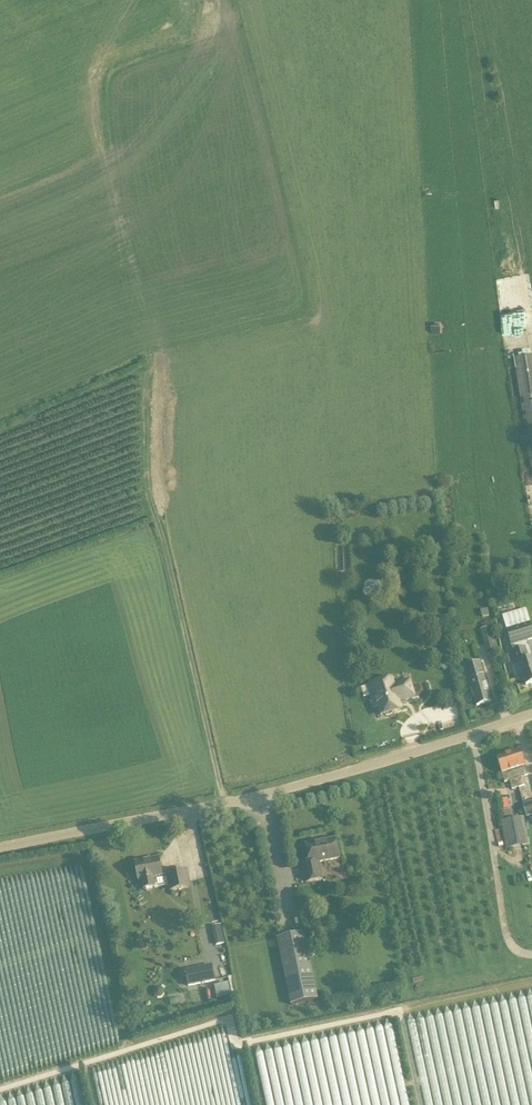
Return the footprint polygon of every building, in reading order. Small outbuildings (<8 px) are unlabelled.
[(527,342),(513,343),(513,355),(528,355),(527,342)] [(528,465),(521,466),(523,482),(531,481),(531,477),(531,473),(531,354),(516,356),(528,465)] [(518,664),(520,670),(525,686),(531,684),(531,659),(525,642),(531,639),(531,631),(525,609),(501,616),(512,651),(511,651),(515,664),(518,664)] [(485,649),(496,646),(491,627),(480,629),(485,649)] [(480,663),(462,668),(468,690),(471,690),(476,707),(491,703),(486,685),(480,663)] [(392,712),(400,710),(398,701),(414,697),(412,690),(409,680),(393,685),(391,679),(367,686),(373,708),(377,707),(378,709),(380,716),(383,715),(386,716),(391,715),(392,712)] [(519,751),(508,755),(518,788),(525,786),(523,777),(527,776),(524,767),(519,751)] [(508,755),(496,758),(502,775),(504,783),(509,782),(512,790),(518,788),(508,755)] [(522,805),(526,818),(531,816),(531,802),(522,805)] [(523,817),(501,821),(506,848),(528,844),(523,817)] [(338,858),(335,840),(306,846),(310,863),(303,864),(307,883),(321,880),(318,863),(338,858)] [(154,878),(162,877),(158,859),(134,864),(138,881),(140,881),(142,891),(155,888),(154,878)] [(173,891),(188,888),(185,871),(169,874),(173,891)] [(215,945),(221,944),(219,935),(222,935),(220,924),(207,927),(209,938),(213,937),(215,945)] [(303,933),(277,939),(291,1005),(317,1000),(303,933)] [(312,942),(305,943),(308,956),(314,955),(312,942)] [(187,986),(214,981),(211,965),(184,970),(187,986)] [(227,982),(213,986),(217,999),(231,995),(227,982)]
